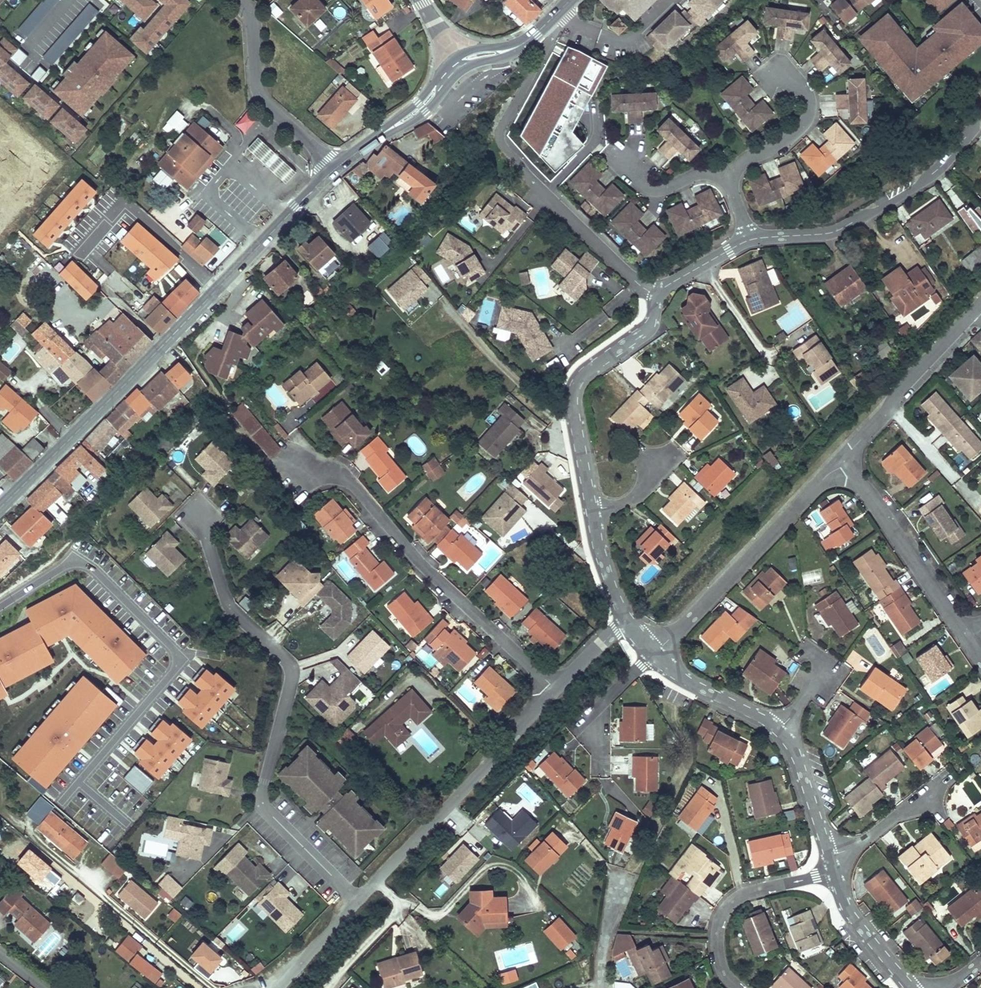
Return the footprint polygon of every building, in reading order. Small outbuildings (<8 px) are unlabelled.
[(27,38),(57,0),(41,0),(17,31),(27,38)] [(156,5),(151,0),(120,0),(141,21),(156,5)] [(191,1),(189,0),(158,0),(161,2),(129,39),(146,53),(191,1)] [(318,0),(298,0),(291,7),(306,24),(325,8),(318,0)] [(388,0),(365,0),(375,15),(391,4),(388,0)] [(464,9),(471,0),(453,0),(464,9)] [(539,9),(530,0),(503,0),(524,22),(539,9)] [(609,5),(612,5),(616,9),(619,6),(630,18),(649,0),(604,0),(609,5)] [(643,36),(653,45),(659,39),(663,44),(686,23),(690,26),(695,21),(697,23),(702,18),(700,16),(717,0),(688,0),(687,1),(693,8),(688,13),(686,10),(680,15),(673,8),(665,16),(663,15),(657,19),(659,22),(643,36)] [(830,6),(844,23),(856,13),(855,12),(866,3),(867,3),(871,0),(837,0),(830,6)] [(937,13),(952,0),(926,0),(937,13)] [(52,64),(97,10),(88,2),(43,57),(52,64)] [(980,39),(980,30),(961,6),(925,35),(930,40),(915,53),(905,42),(907,40),(897,28),(894,31),(884,19),(861,39),(903,90),(907,86),(916,97),(948,71),(946,69),(980,39)] [(784,38),(788,11),(766,9),(765,23),(779,25),(778,37),(784,38)] [(809,13),(788,11),(784,38),(791,39),(793,27),(807,28),(809,13)] [(617,17),(610,24),(618,33),(625,26),(617,17)] [(731,33),(749,55),(754,52),(746,42),(759,31),(749,18),(731,33)] [(83,116),(134,53),(102,28),(51,91),(83,116)] [(402,51),(388,29),(368,43),(393,80),(409,69),(398,54),(402,51)] [(814,64),(836,47),(821,29),(810,38),(821,52),(811,60),(814,64)] [(749,55),(731,33),(714,48),(725,60),(735,51),(743,60),(749,55)] [(21,50),(2,35),(0,38),(0,82),(17,96),(30,81),(6,62),(12,54),(16,57),(21,50)] [(519,131),(552,172),(577,149),(563,133),(602,61),(566,42),(519,131)] [(836,47),(814,64),(820,71),(830,63),(838,73),(850,65),(836,47)] [(18,48),(10,57),(19,65),(27,55),(18,48)] [(413,67),(402,51),(398,54),(409,69),(413,67)] [(340,66),(330,56),(324,60),(336,71),(340,66)] [(831,65),(823,70),(828,77),(836,72),(831,65)] [(38,81),(45,71),(38,66),(31,76),(38,81)] [(736,112),(747,103),(743,98),(746,95),(753,90),(742,77),(721,94),(736,112)] [(837,95),(837,101),(865,100),(864,80),(849,81),(850,94),(837,95)] [(34,82),(21,96),(46,119),(59,105),(34,82)] [(348,82),(344,85),(354,94),(358,91),(348,82)] [(356,98),(342,86),(318,113),(332,125),(356,98)] [(654,92),(633,94),(635,122),(642,121),(641,109),(655,108),(654,92)] [(635,122),(633,94),(611,95),(613,110),(626,110),(628,122),(635,122)] [(751,108),(747,103),(736,112),(751,130),(772,113),(761,100),(754,105),(751,108)] [(867,122),(865,100),(837,101),(837,109),(850,109),(851,122),(867,122)] [(62,105),(48,119),(73,143),(87,129),(62,105)] [(234,124),(244,133),(258,116),(248,108),(234,124)] [(164,126),(179,135),(189,119),(173,110),(164,126)] [(201,115),(197,121),(205,127),(210,120),(201,115)] [(664,153),(683,133),(667,118),(657,129),(668,139),(659,148),(664,153)] [(223,145),(195,120),(167,151),(192,173),(209,153),(213,156),(223,145)] [(427,122),(413,128),(413,131),(417,138),(427,133),(433,143),(445,136),(427,122)] [(831,144),(827,148),(837,159),(854,143),(836,123),(823,134),(828,141),(831,144)] [(683,133),(664,153),(669,157),(678,149),(688,158),(699,148),(683,133)] [(294,170),(258,134),(248,144),(284,180),(294,170)] [(837,159),(827,148),(821,153),(819,150),(813,144),(800,155),(819,175),(837,159)] [(819,150),(821,153),(827,148),(824,145),(819,150)] [(363,162),(342,178),(354,193),(365,182),(360,176),(368,167),(380,177),(390,167),(414,187),(410,193),(420,201),(434,185),(385,146),(377,156),(373,154),(366,163),(363,162)] [(192,173),(167,151),(157,162),(186,187),(195,176),(191,173),(192,173)] [(213,156),(209,153),(192,173),(191,173),(195,176),(196,177),(196,176),(214,157),(213,156)] [(587,198),(597,188),(592,182),(595,180),(601,174),(589,162),(570,182),(587,198)] [(782,180),(776,183),(782,197),(803,188),(793,163),(778,169),(781,177),(782,180)] [(782,197),(776,183),(770,185),(768,182),(765,174),(750,180),(760,206),(782,197)] [(603,192),(597,188),(587,198),(603,214),(623,195),(611,184),(605,189),(603,192)] [(171,190),(166,187),(163,191),(167,195),(171,190)] [(694,212),(700,225),(722,214),(710,190),(695,198),(699,205),(701,208),(694,212)] [(440,192),(424,212),(427,214),(443,194),(440,192)] [(502,233),(508,237),(520,222),(509,212),(507,214),(489,199),(477,215),(483,220),(479,225),(497,239),(502,233)] [(938,200),(906,222),(915,235),(921,231),(923,230),(926,235),(952,218),(938,200)] [(958,213),(974,235),(980,229),(980,209),(975,201),(958,213)] [(628,238),(638,228),(634,223),(636,220),(642,214),(630,202),(612,222),(628,238)] [(352,204),(346,210),(348,212),(336,223),(350,238),(369,222),(352,204)] [(700,225),(694,212),(689,214),(687,211),(683,204),(668,211),(680,235),(700,225)] [(346,210),(334,221),(336,223),(348,212),(346,210)] [(205,219),(197,212),(187,224),(195,231),(202,223),(209,229),(213,224),(206,218),(205,219)] [(483,220),(477,215),(473,219),(479,225),(483,220)] [(148,270),(139,279),(155,294),(153,297),(174,316),(200,289),(206,283),(188,265),(177,259),(136,222),(128,232),(123,228),(117,235),(122,239),(121,240),(151,267),(148,270)] [(644,233),(638,228),(628,238),(646,255),(664,236),(652,223),(646,230),(644,233)] [(34,224),(25,234),(45,252),(54,243),(34,224)] [(641,225),(638,228),(644,233),(646,230),(641,225)] [(201,241),(193,234),(182,246),(202,264),(223,241),(211,230),(201,241)] [(469,245),(449,232),(437,249),(452,259),(464,282),(483,272),(479,264),(476,266),(468,251),(471,249),(469,245)] [(304,242),(298,247),(325,278),(341,263),(317,236),(307,244),(304,242)] [(378,236),(367,245),(378,257),(388,247),(378,236)] [(962,261),(969,270),(980,261),(980,246),(962,261)] [(598,260),(586,250),(579,259),(564,247),(552,263),(565,274),(558,283),(569,293),(573,287),(580,293),(586,286),(585,282),(582,280),(598,260)] [(479,264),(471,249),(468,251),(476,266),(479,264)] [(62,251),(49,264),(58,273),(71,260),(62,251)] [(132,257),(119,271),(122,273),(135,260),(132,257)] [(71,260),(58,273),(60,274),(67,282),(80,269),(71,260)] [(284,261),(265,276),(278,293),(297,276),(284,261)] [(765,270),(762,261),(739,271),(742,279),(765,270)] [(403,310),(428,288),(424,284),(430,279),(416,263),(385,290),(403,310)] [(442,284),(450,280),(441,264),(434,268),(442,284)] [(851,265),(843,270),(845,272),(826,286),(840,306),(866,286),(851,265)] [(901,268),(882,282),(892,297),(897,294),(906,304),(924,292),(928,296),(935,291),(919,268),(911,273),(913,276),(909,278),(907,276),(901,268)] [(80,269),(67,282),(77,291),(89,278),(80,269)] [(525,270),(518,272),(520,284),(528,282),(525,270)] [(779,304),(765,270),(742,279),(746,287),(749,286),(754,297),(750,299),(747,300),(753,315),(779,304)] [(843,270),(824,284),(826,286),(845,272),(843,270)] [(115,276),(107,284),(111,288),(120,280),(118,278),(115,276)] [(606,277),(601,284),(616,293),(620,286),(606,277)] [(89,278),(77,291),(86,299),(98,286),(89,278)] [(316,282),(313,285),(315,287),(313,289),(319,296),(324,292),(316,282)] [(749,286),(746,287),(750,299),(754,297),(749,286)] [(309,292),(286,311),(314,343),(318,340),(295,312),(313,297),(309,292)] [(705,334),(716,349),(727,340),(717,325),(714,327),(704,313),(707,310),(707,306),(701,297),(691,295),(687,297),(686,307),(680,310),(683,315),(689,323),(686,324),(697,339),(699,338),(705,334)] [(153,297),(138,314),(154,329),(158,333),(174,316),(153,297)] [(214,345),(202,357),(205,359),(204,364),(209,374),(223,379),(229,364),(233,365),(236,356),(245,359),(249,349),(247,346),(250,344),(252,346),(266,334),(264,332),(271,327),(274,331),(283,323),(263,299),(244,315),(253,325),(251,327),(247,322),(240,328),(243,331),(241,335),(228,330),(223,343),(224,344),(223,348),(214,345)] [(463,319),(472,311),(466,303),(458,313),(463,319)] [(102,321),(105,323),(109,327),(123,313),(116,306),(102,321)] [(530,313),(501,306),(495,327),(515,332),(531,359),(550,347),(530,313)] [(349,307),(345,311),(350,316),(355,312),(349,307)] [(704,313),(714,327),(717,325),(707,310),(704,313)] [(31,321),(23,313),(17,319),(25,327),(31,321)] [(97,331),(131,360),(151,340),(123,313),(109,327),(105,323),(97,331)] [(11,325),(26,338),(31,333),(25,327),(17,319),(14,322),(12,324),(11,325)] [(901,336),(911,330),(907,323),(897,329),(901,336)] [(38,340),(39,341),(51,330),(45,324),(33,335),(38,340)] [(51,330),(39,341),(44,346),(60,364),(74,353),(51,330)] [(88,350),(90,348),(94,344),(111,360),(107,364),(99,372),(110,382),(118,375),(131,360),(97,331),(83,344),(88,350)] [(969,340),(980,353),(980,334),(979,331),(969,340)] [(705,334),(699,338),(710,353),(716,349),(705,334)] [(841,373),(815,336),(794,351),(802,362),(803,361),(806,359),(811,366),(808,368),(808,370),(808,372),(810,373),(811,372),(812,372),(816,370),(826,383),(841,373)] [(31,350),(35,354),(44,346),(39,341),(38,340),(35,342),(37,345),(31,350)] [(90,348),(107,364),(111,360),(94,344),(90,348)] [(44,346),(35,354),(34,355),(51,372),(60,364),(44,346)] [(888,346),(875,354),(880,362),(893,352),(888,346)] [(872,350),(867,354),(877,366),(871,372),(874,376),(883,366),(880,362),(875,354),(872,350)] [(74,353),(60,364),(70,374),(77,383),(92,370),(74,353)] [(549,373),(562,367),(557,356),(544,362),(549,373)] [(962,395),(963,394),(968,399),(974,393),(975,394),(980,389),(980,371),(978,368),(980,366),(972,357),(965,362),(954,371),(955,371),(948,377),(953,382),(952,383),(962,395)] [(806,359),(803,361),(808,368),(811,366),(806,359)] [(4,381),(12,372),(0,361),(0,377),(4,381)] [(380,374),(388,369),(382,361),(375,366),(380,374)] [(299,371),(290,380),(295,386),(287,393),(295,402),(313,387),(317,391),(330,380),(317,364),(303,375),(299,371)] [(645,387),(640,393),(647,400),(656,408),(683,380),(668,366),(658,377),(647,389),(645,387)] [(92,370),(77,383),(93,400),(110,382),(99,372),(94,368),(92,370)] [(162,370),(142,391),(143,392),(152,401),(158,407),(179,388),(174,383),(162,370)] [(826,383),(816,370),(812,372),(822,386),(826,383)] [(865,373),(855,379),(859,385),(861,388),(869,380),(865,373)] [(77,383),(70,374),(65,378),(73,387),(77,383)] [(656,376),(645,387),(647,389),(658,377),(656,376)] [(726,389),(749,423),(764,412),(762,410),(773,403),(762,387),(752,394),(741,378),(726,389)] [(859,385),(855,379),(850,382),(854,388),(859,385)] [(290,380),(282,386),(287,393),(295,386),(290,380)] [(135,390),(126,399),(117,407),(106,417),(113,426),(114,426),(116,429),(132,412),(136,409),(139,413),(152,401),(143,392),(142,391),(138,387),(135,390)] [(313,387),(295,402),(298,406),(317,391),(313,387)] [(636,390),(610,417),(625,432),(635,422),(647,411),(642,406),(647,400),(640,393),(636,390)] [(698,395),(693,400),(698,405),(703,400),(698,395)] [(37,410),(23,397),(15,406),(13,405),(10,408),(12,410),(3,420),(14,431),(19,426),(22,428),(37,410)] [(693,400),(679,414),(686,420),(691,425),(687,428),(699,440),(716,423),(705,411),(710,406),(703,400),(698,405),(693,400)] [(917,413),(926,422),(937,432),(935,434),(949,447),(951,444),(962,454),(971,463),(980,452),(980,447),(929,400),(917,413)] [(123,422),(116,429),(121,434),(127,428),(141,414),(146,419),(158,407),(152,401),(139,413),(136,409),(132,412),(128,417),(123,422)] [(495,458),(527,422),(504,402),(496,411),(500,414),(476,441),(495,458)] [(241,403),(230,413),(269,459),(280,449),(241,403)] [(341,403),(322,418),(333,432),(336,430),(346,443),(348,441),(354,447),(370,433),(365,426),(362,428),(341,403)] [(773,403),(762,410),(764,412),(775,405),(773,403)] [(647,411),(635,422),(638,424),(649,413),(647,411)] [(640,425),(644,429),(654,417),(651,414),(640,425)] [(90,434),(85,439),(97,451),(116,429),(114,426),(113,426),(106,417),(104,420),(90,434)] [(273,426),(284,439),(288,435),(278,422),(273,426)] [(937,432),(926,422),(924,424),(935,434),(937,432)] [(132,432),(127,428),(121,434),(124,437),(125,438),(132,432)] [(333,432),(331,433),(342,446),(346,443),(336,430),(333,432)] [(377,437),(368,444),(374,451),(366,458),(364,459),(369,465),(372,463),(383,476),(381,478),(378,481),(388,492),(405,478),(380,447),(382,445),(377,437)] [(0,447),(0,465),(14,479),(32,461),(18,448),(9,439),(0,447)] [(55,469),(56,470),(67,481),(78,470),(74,466),(80,460),(95,475),(104,465),(93,454),(97,451),(85,439),(64,461),(55,469)] [(234,464),(211,441),(194,458),(206,470),(211,475),(207,479),(213,485),(234,464)] [(900,443),(883,459),(891,465),(891,469),(894,469),(896,472),(909,486),(925,471),(900,443)] [(21,445),(18,448),(32,461),(42,451),(35,444),(28,451),(21,445)] [(368,444),(360,451),(366,458),(374,451),(368,444)] [(962,454),(951,444),(949,447),(960,457),(962,454)] [(762,456),(770,469),(777,465),(768,452),(762,456)] [(430,462),(435,468),(439,465),(434,459),(430,462)] [(891,465),(883,459),(881,460),(881,465),(887,472),(896,472),(894,469),(891,469),(891,465)] [(703,475),(697,481),(712,495),(734,473),(720,460),(704,477),(703,475)] [(423,467),(427,473),(435,468),(430,462),(423,467)] [(372,463),(369,465),(381,478),(383,476),(372,463)] [(538,464),(521,483),(547,506),(554,498),(562,490),(543,473),(545,470),(538,464)] [(56,470),(48,479),(56,488),(60,492),(61,493),(71,484),(67,481),(56,470)] [(211,475),(206,470),(203,474),(207,479),(211,475)] [(936,471),(927,479),(930,482),(939,474),(936,471)] [(23,518),(14,527),(30,544),(51,523),(39,510),(44,506),(60,492),(56,488),(48,479),(43,483),(30,497),(28,499),(33,505),(22,516),(23,518)] [(670,501),(661,510),(676,524),(695,505),(690,499),(695,494),(684,483),(677,489),(680,491),(670,501)] [(519,505),(525,497),(511,484),(489,507),(509,526),(514,521),(508,516),(519,505)] [(157,499),(145,487),(128,505),(151,527),(172,506),(166,500),(162,504),(157,499)] [(677,489),(668,499),(670,501),(680,491),(677,489)] [(162,504),(166,500),(161,495),(157,499),(162,504)] [(940,505),(944,503),(938,495),(922,506),(927,513),(923,516),(940,540),(945,536),(956,529),(951,521),(940,505)] [(425,497),(407,515),(416,523),(425,532),(422,536),(428,542),(449,521),(425,497)] [(530,507),(522,515),(536,528),(547,517),(529,498),(525,502),(530,507)] [(552,510),(559,503),(554,498),(547,506),(552,510)] [(331,499),(313,514),(333,539),(335,537),(340,543),(354,532),(349,525),(351,523),(341,511),(331,499)] [(519,505),(508,516),(514,521),(524,509),(519,505)] [(927,513),(922,506),(918,508),(923,516),(927,513)] [(841,508),(828,516),(832,521),(827,524),(833,533),(829,535),(830,536),(822,542),(828,552),(837,546),(837,547),(853,537),(849,530),(846,526),(851,523),(841,508)] [(344,509),(341,511),(351,523),(354,521),(344,509)] [(456,524),(463,517),(458,512),(451,519),(456,524)] [(22,516),(12,525),(14,527),(23,518),(22,516)] [(463,517),(456,524),(459,527),(466,519),(463,517)] [(235,535),(231,531),(225,537),(246,558),(269,535),(251,518),(239,531),(235,535)] [(954,520),(951,521),(956,529),(945,536),(950,543),(964,534),(954,520)] [(416,523),(413,527),(422,536),(425,532),(416,523)] [(654,530),(639,546),(643,550),(638,556),(645,562),(656,563),(662,557),(658,553),(674,537),(660,524),(654,530)] [(239,531),(235,527),(231,531),(235,535),(239,531)] [(650,527),(635,542),(639,546),(654,530),(650,527)] [(451,530),(436,546),(443,553),(445,551),(456,561),(467,570),(482,555),(460,535),(458,536),(451,530)] [(361,536),(346,549),(352,556),(349,559),(348,559),(374,591),(394,574),(383,561),(378,564),(376,566),(366,554),(369,552),(364,547),(368,544),(361,536)] [(177,543),(172,538),(168,542),(173,546),(177,543)] [(19,552),(5,539),(0,545),(0,572),(19,552)] [(346,549),(343,552),(349,559),(352,556),(346,549)] [(875,594),(881,590),(886,596),(900,586),(894,579),(892,581),(883,569),(873,556),(869,549),(852,562),(875,594)] [(445,551),(443,553),(454,562),(456,561),(445,551)] [(369,552),(366,554),(376,566),(378,564),(369,552)] [(877,554),(873,556),(883,569),(886,567),(877,554)] [(975,560),(977,564),(963,574),(978,595),(980,592),(980,556),(975,560)] [(295,557),(278,574),(285,582),(290,582),(296,588),(293,590),(301,597),(299,599),(305,605),(324,586),(319,581),(319,573),(311,573),(295,557)] [(748,587),(743,593),(761,610),(786,582),(771,568),(751,590),(748,587)] [(499,575),(486,588),(498,600),(507,609),(503,613),(510,619),(527,601),(499,575)] [(290,582),(285,582),(293,590),(296,588),(290,582)] [(886,596),(881,600),(904,633),(921,621),(909,605),(902,596),(906,594),(900,586),(886,596)] [(386,606),(413,637),(433,621),(426,613),(422,616),(412,604),(403,592),(386,606)] [(835,592),(815,606),(820,613),(823,611),(840,637),(857,625),(835,592)] [(906,594),(902,596),(909,605),(912,602),(906,594)] [(5,653),(4,650),(22,638),(23,638),(37,626),(31,615),(30,616),(20,600),(0,613),(0,657),(5,653)] [(498,600),(493,604),(503,613),(507,609),(498,600)] [(416,602),(412,604),(422,616),(426,613),(416,602)] [(756,620),(740,608),(732,617),(725,611),(701,637),(714,650),(728,636),(734,642),(756,620)] [(534,609),(521,623),(528,630),(526,631),(549,653),(564,638),(534,609)] [(442,619),(425,637),(436,648),(449,660),(460,671),(475,654),(463,643),(463,644),(450,633),(449,634),(444,630),(448,625),(442,619)] [(23,638),(22,638),(5,653),(9,658),(44,636),(38,628),(23,638)] [(373,630),(361,642),(363,643),(355,652),(353,651),(347,657),(363,673),(389,646),(373,630)] [(453,630),(450,633),(463,644),(463,643),(465,641),(453,630)] [(765,639),(760,647),(770,654),(776,646),(765,639)] [(363,643),(361,642),(353,651),(355,652),(363,643)] [(905,653),(898,643),(889,650),(896,659),(905,653)] [(935,644),(917,658),(934,681),(952,667),(944,656),(935,644)] [(449,660),(436,648),(433,652),(445,664),(449,660)] [(759,649),(756,653),(772,664),(774,661),(759,649)] [(0,657),(0,664),(9,658),(5,653),(0,657)] [(756,653),(741,674),(770,694),(785,674),(772,664),(756,653)] [(955,665),(946,654),(944,656),(952,667),(955,665)] [(202,727),(234,688),(205,665),(189,684),(173,704),(202,727)] [(488,667),(474,682),(486,694),(484,697),(498,710),(515,692),(506,684),(503,686),(499,682),(501,679),(488,667)] [(873,669),(858,689),(874,700),(876,697),(892,709),(905,691),(873,669)] [(352,683),(338,670),(331,678),(333,681),(329,686),(331,687),(329,689),(326,689),(325,687),(326,686),(325,684),(317,677),(302,694),(328,719),(339,708),(339,697),(344,690),(352,683)] [(44,791),(116,703),(81,673),(8,761),(44,791)] [(331,678),(325,684),(326,686),(325,687),(326,689),(329,689),(331,687),(329,686),(333,681),(331,678)] [(373,720),(381,730),(392,744),(406,733),(397,722),(408,713),(415,722),(428,710),(410,688),(373,720)] [(344,690),(339,697),(339,708),(328,719),(332,723),(350,703),(350,695),(344,690)] [(946,705),(967,736),(980,727),(980,717),(977,710),(968,698),(964,701),(960,696),(946,705)] [(862,721),(868,713),(853,703),(848,710),(842,706),(828,726),(822,735),(841,748),(861,720),(862,721)] [(842,706),(840,705),(826,725),(828,726),(842,706)] [(645,706),(624,706),(624,721),(625,734),(619,734),(619,743),(645,743),(645,742),(645,727),(645,706)] [(929,712),(924,716),(928,720),(933,717),(929,712)] [(159,778),(191,738),(162,715),(146,735),(130,755),(159,778)] [(381,730),(373,720),(366,725),(375,735),(381,730)] [(928,728),(936,739),(942,734),(934,723),(928,728)] [(354,736),(344,725),(333,735),(343,746),(354,736)] [(375,735),(366,725),(362,729),(370,739),(375,735)] [(717,732),(710,726),(702,741),(710,745),(707,751),(737,766),(746,747),(717,732)] [(645,727),(645,742),(654,742),(654,727),(645,727)] [(915,740),(903,750),(919,769),(931,759),(928,754),(941,744),(936,739),(928,728),(927,728),(914,739),(915,740)] [(310,750),(315,755),(316,753),(307,743),(297,753),(300,756),(302,754),(307,753),(310,750)] [(943,746),(941,744),(928,754),(931,759),(941,750),(943,746)] [(334,774),(315,755),(310,750),(307,753),(302,754),(300,756),(288,767),(287,769),(286,774),(283,777),(287,782),(306,801),(315,810),(316,811),(319,808),(324,813),(318,818),(319,820),(328,828),(347,847),(351,852),(354,849),(360,848),(361,847),(373,835),(374,834),(375,828),(379,825),(374,820),(355,801),(347,793),(346,792),(343,795),(337,789),(343,784),(342,783),(334,774)] [(869,757),(860,765),(864,770),(864,771),(870,778),(880,792),(886,786),(884,784),(904,767),(890,750),(874,763),(869,757)] [(553,752),(538,766),(568,797),(585,782),(573,770),(569,774),(556,761),(559,759),(553,752)] [(225,780),(228,763),(205,758),(198,790),(227,796),(229,787),(224,786),(225,780)] [(656,758),(632,758),(632,765),(635,765),(636,777),(636,792),(656,792),(656,758)] [(852,758),(841,767),(846,773),(856,764),(852,758)] [(123,776),(142,793),(153,781),(134,764),(123,776)] [(285,784),(287,782),(283,777),(286,774),(287,769),(288,767),(286,764),(276,774),(285,784)] [(337,771),(334,774),(342,783),(346,779),(337,771)] [(870,778),(844,799),(857,815),(871,804),(883,795),(880,792),(870,778)] [(134,821),(150,802),(123,779),(107,798),(134,821)] [(769,779),(747,784),(755,817),(780,812),(778,805),(775,806),(772,793),(769,779)] [(523,782),(515,791),(532,805),(540,796),(523,782)] [(701,786),(677,817),(680,820),(691,828),(694,830),(707,812),(713,805),(712,804),(716,798),(701,786)] [(350,789),(347,793),(355,801),(359,798),(350,789)] [(32,807),(44,817),(49,811),(54,806),(41,796),(32,807)] [(315,810),(306,801),(303,805),(311,813),(315,810)] [(871,804),(857,815),(860,818),(873,807),(871,804)] [(483,824),(511,851),(537,824),(522,809),(512,818),(500,806),(483,824)] [(54,808),(50,812),(61,821),(64,818),(54,808)] [(49,811),(44,817),(39,824),(44,829),(39,834),(61,852),(63,850),(73,858),(86,842),(71,830),(65,824),(61,821),(50,812),(49,811)] [(711,815),(707,812),(694,830),(697,833),(711,815)] [(637,825),(616,814),(608,829),(613,831),(615,832),(607,847),(622,855),(637,825)] [(956,828),(963,838),(964,838),(969,846),(980,838),(980,814),(976,818),(974,815),(956,828)] [(376,819),(374,820),(379,825),(375,828),(374,834),(373,835),(376,838),(385,829),(376,819)] [(328,828),(319,820),(316,823),(324,832),(328,828)] [(691,828),(680,820),(677,824),(687,833),(691,828)] [(948,820),(942,825),(947,831),(953,826),(948,820)] [(68,821),(65,824),(71,830),(74,826),(68,821)] [(212,829),(183,823),(176,855),(200,860),(204,843),(205,837),(210,838),(212,829)] [(107,834),(121,840),(126,830),(112,824),(107,834)] [(523,859),(539,875),(567,846),(551,830),(540,841),(536,837),(526,848),(530,852),(523,859)] [(615,832),(613,831),(605,846),(607,847),(615,832)] [(779,834),(747,842),(753,862),(792,854),(788,838),(781,840),(779,834)] [(913,850),(900,860),(919,884),(929,876),(925,872),(934,866),(936,869),(950,858),(932,836),(914,851),(913,850)] [(454,883),(479,859),(462,842),(438,867),(454,883)] [(672,875),(675,878),(680,871),(687,876),(692,870),(698,875),(695,878),(708,887),(712,883),(714,885),(724,873),(717,868),(718,866),(704,855),(705,854),(691,843),(668,873),(672,875)] [(351,852),(347,847),(345,849),(354,859),(364,849),(361,847),(360,848),(354,849),(351,852)] [(115,857),(110,853),(101,863),(112,873),(118,878),(127,868),(115,857)] [(260,872),(256,867),(244,855),(226,873),(249,895),(270,874),(264,868),(260,872)] [(264,868),(259,863),(256,867),(260,872),(264,868)] [(925,872),(929,876),(937,870),(936,869),(934,866),(925,872)] [(880,870),(862,884),(868,892),(871,890),(880,901),(890,913),(906,901),(880,870)] [(153,886),(169,901),(182,887),(166,872),(153,886)] [(675,878),(672,875),(659,891),(665,896),(678,881),(675,878)] [(708,887),(695,878),(693,881),(705,891),(708,887)] [(118,895),(127,902),(128,900),(132,903),(130,905),(145,918),(158,903),(130,880),(118,895)] [(687,888),(678,881),(665,896),(656,908),(673,922),(690,899),(693,901),(698,896),(687,888)] [(687,888),(698,896),(705,891),(693,881),(687,888)] [(285,888),(279,882),(258,903),(280,926),(298,909),(286,897),(281,892),(285,888)] [(238,886),(232,893),(242,902),(247,895),(238,886)] [(947,909),(960,926),(974,914),(974,915),(980,910),(980,891),(977,886),(947,909)] [(0,902),(0,909),(5,914),(9,909),(15,914),(14,915),(19,919),(16,923),(35,940),(49,924),(19,897),(22,894),(14,887),(0,902)] [(289,893),(285,888),(281,892),(286,897),(289,893)] [(871,890),(868,892),(877,903),(880,901),(871,890)] [(457,918),(472,931),(482,921),(505,920),(505,898),(491,898),(482,899),(482,891),(470,892),(471,903),(457,918)] [(76,892),(73,896),(81,902),(83,898),(76,892)] [(187,909),(193,901),(184,895),(179,903),(187,909)] [(81,902),(73,896),(71,898),(78,904),(81,902)] [(915,898),(904,907),(907,911),(918,903),(915,898)] [(926,901),(922,904),(928,912),(932,909),(926,901)] [(918,903),(907,911),(911,916),(922,908),(918,903)] [(181,914),(174,908),(169,915),(175,920),(181,914)] [(794,924),(789,926),(799,951),(822,942),(812,917),(810,917),(807,910),(792,916),(794,924)] [(761,912),(740,920),(752,951),(773,943),(761,912)] [(559,918),(545,931),(562,948),(575,935),(559,918)] [(917,919),(901,932),(907,938),(908,937),(917,949),(918,947),(927,958),(928,957),(935,964),(941,960),(949,953),(924,924),(923,925),(917,919)] [(482,921),(472,931),(477,935),(485,927),(506,926),(505,920),(482,921)] [(629,934),(617,934),(611,949),(610,957),(611,957),(622,952),(626,950),(637,975),(646,971),(652,984),(669,976),(656,948),(651,950),(648,942),(636,947),(629,934)] [(127,935),(124,938),(138,949),(139,950),(141,947),(127,935)] [(113,942),(108,938),(104,943),(109,947),(113,942)] [(124,938),(114,951),(121,957),(140,972),(145,977),(153,983),(161,974),(154,967),(142,957),(137,953),(139,950),(138,949),(124,938)] [(188,955),(209,973),(222,958),(202,940),(188,955)] [(840,942),(832,947),(838,953),(845,948),(840,942)] [(773,943),(752,951),(754,955),(775,947),(773,943)] [(139,950),(137,953),(142,957),(147,952),(141,947),(139,950)] [(565,953),(570,959),(575,955),(570,949),(565,953)] [(378,968),(384,987),(388,987),(406,982),(405,979),(422,973),(416,952),(397,958),(398,962),(378,968)] [(622,952),(611,957),(613,962),(624,957),(622,952)] [(834,952),(830,956),(835,961),(838,958),(834,952)] [(590,963),(587,957),(578,962),(581,967),(590,963)] [(397,958),(377,964),(378,968),(398,962),(397,958)] [(837,975),(843,981),(838,987),(840,987),(870,987),(862,981),(851,971),(853,969),(847,964),(837,975)] [(770,986),(773,987),(777,987),(809,987),(786,967),(770,986)] [(853,969),(851,971),(862,981),(864,978),(853,969)] [(513,980),(511,972),(501,975),(503,983),(513,980)] [(154,984),(159,987),(164,982),(160,978),(154,984)] [(667,987),(687,987),(686,987),(688,987),(685,980),(667,987)]
